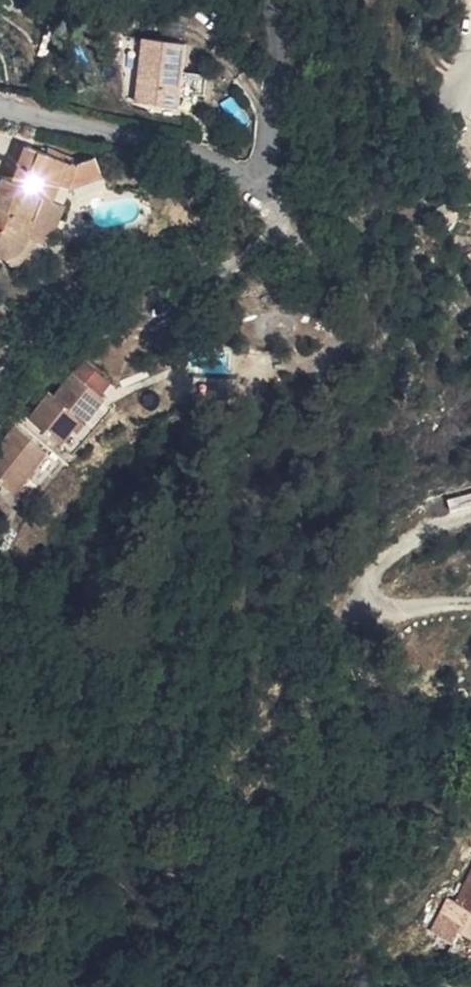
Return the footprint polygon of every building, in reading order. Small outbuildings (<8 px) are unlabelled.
[(143,35),(133,104),(160,108),(163,88),(180,90),(188,42),(143,35)] [(180,90),(163,88),(160,108),(177,110),(180,90)] [(0,260),(5,260),(11,259),(15,257),(20,254),(23,251),(26,247),(28,242),(29,240),(42,198),(51,201),(57,183),(35,175),(39,165),(22,159),(18,171),(13,188),(1,185),(0,188),(0,260)] [(6,168),(1,185),(13,188),(18,171),(6,168)] [(68,187),(57,183),(51,201),(61,205),(68,187)] [(59,374),(44,400),(76,418),(81,421),(96,394),(102,397),(119,369),(112,366),(120,352),(89,335),(65,377),(59,374)] [(68,431),(76,418),(44,400),(36,415),(68,431)] [(68,431),(36,415),(29,411),(4,457),(42,478),(68,431)] [(454,896),(470,903),(470,883),(470,884),(461,880),(454,896)]
